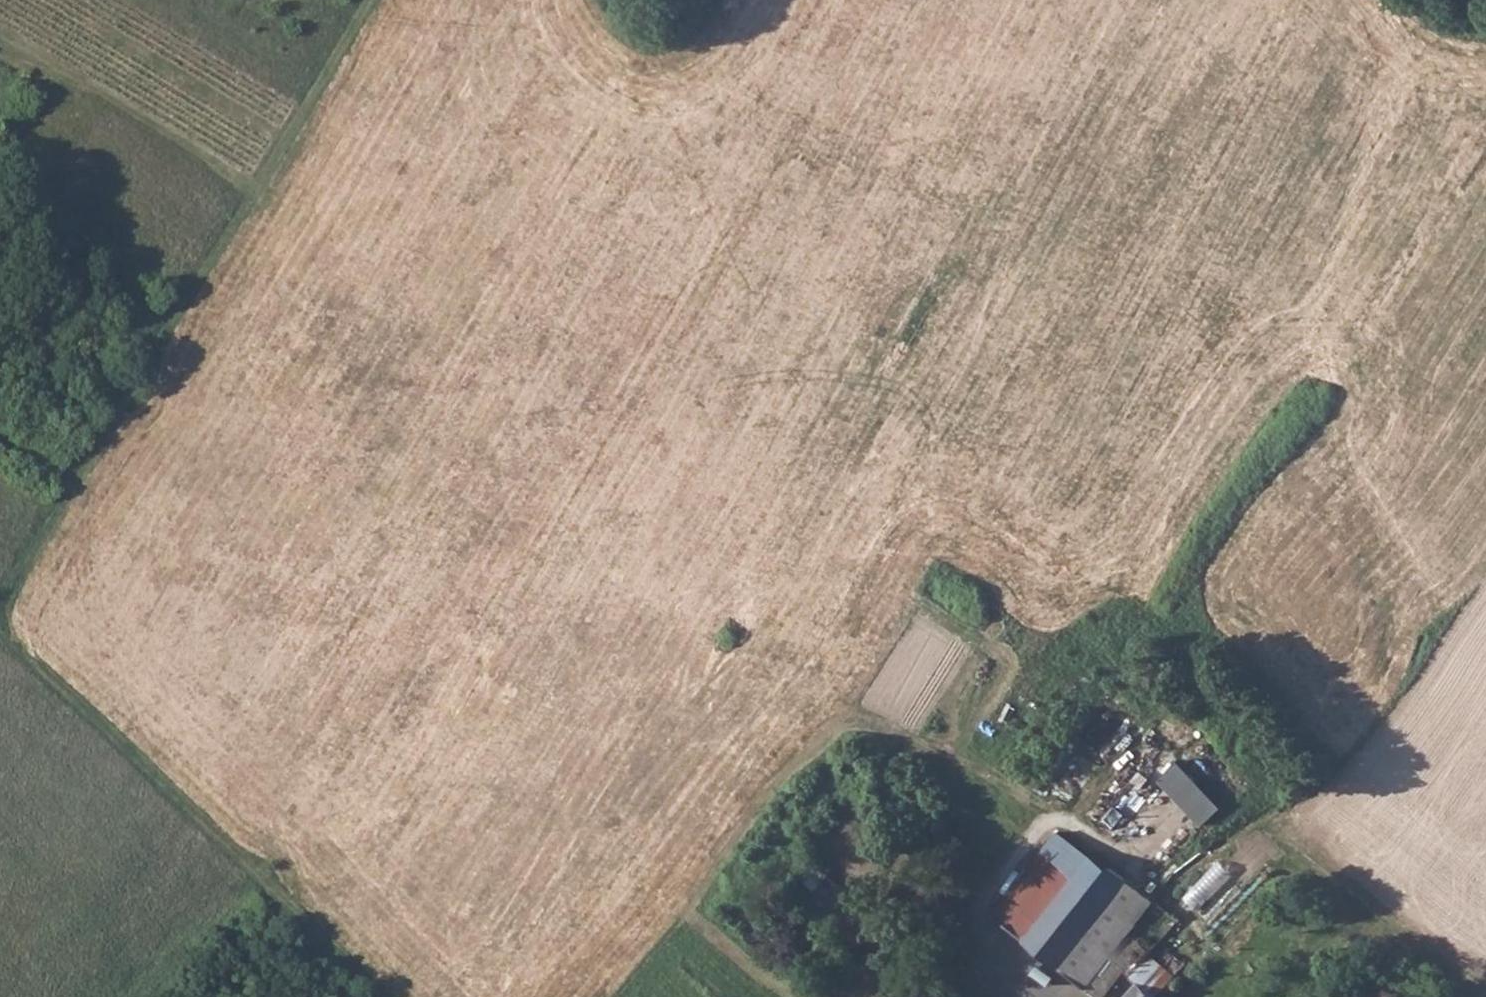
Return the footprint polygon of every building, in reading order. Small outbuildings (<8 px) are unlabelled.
[(1188,762),(1216,805),(1222,810),(1252,786),(1217,740),(1188,762)] [(995,913),(1027,940),(1096,854),(1074,835),(1057,852),(1050,847),(995,913)] [(1027,940),(1058,965),(1136,886),(1135,886),(1096,854),(1027,940)] [(1136,886),(1058,965),(1090,991),(1132,935),(1158,903),(1136,886)] [(1090,991),(1097,996),(1106,996),(1126,971),(1138,981),(1162,948),(1153,941),(1146,945),(1132,935),(1090,991)] [(1138,981),(1132,988),(1125,996),(1179,996),(1176,994),(1188,980),(1183,977),(1191,967),(1164,946),(1162,948),(1138,981)]
